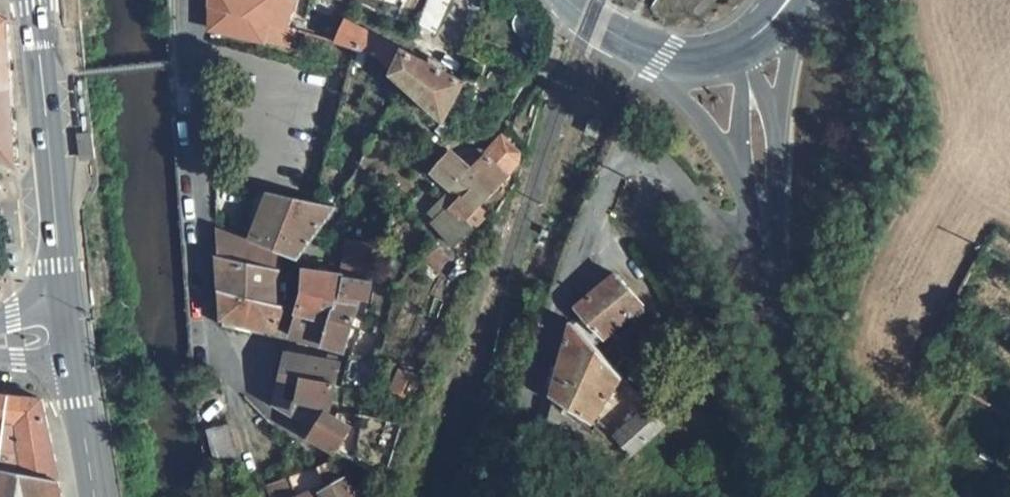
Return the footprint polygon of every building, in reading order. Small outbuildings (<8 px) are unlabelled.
[(266,0),(208,0),(207,15),(278,36),(280,31),(286,33),(288,26),(281,24),(286,6),(266,0)] [(278,36),(207,15),(206,38),(281,54),(286,38),(278,36)] [(14,173),(3,28),(0,26),(0,166),(14,173)] [(311,40),(330,48),(336,37),(316,29),(311,40)] [(328,51),(346,56),(367,63),(391,87),(400,62),(339,32),(336,37),(330,48),(328,51)] [(391,87),(403,98),(438,132),(458,92),(400,62),(391,87)] [(79,111),(82,160),(87,160),(92,160),(88,110),(79,111)] [(575,144),(586,148),(593,130),(582,126),(575,144)] [(449,143),(442,150),(450,157),(456,150),(449,143)] [(512,165),(497,149),(489,156),(510,176),(512,165)] [(510,176),(489,156),(470,173),(464,168),(455,176),(465,186),(487,207),(502,190),(499,188),(510,176)] [(455,176),(443,164),(423,182),(445,198),(452,203),(465,186),(455,176)] [(459,203),(477,219),(487,207),(465,186),(452,203),(456,206),(459,203)] [(286,271),(327,215),(264,201),(247,252),(275,266),(286,271)] [(439,205),(425,225),(433,231),(430,235),(435,242),(438,240),(451,260),(469,242),(465,233),(477,219),(459,203),(456,206),(452,203),(447,210),(439,205)] [(469,242),(484,226),(477,219),(465,233),(469,242)] [(271,279),(275,266),(247,252),(212,236),(217,298),(268,312),(271,279)] [(342,255),(336,286),(366,289),(375,257),(342,255)] [(419,273),(423,276),(430,266),(426,263),(419,273)] [(443,271),(433,263),(430,266),(423,276),(434,284),(443,271)] [(459,290),(461,280),(450,278),(449,288),(459,290)] [(329,318),(333,302),(336,286),(319,284),(299,283),(296,310),(291,324),(323,333),(329,318)] [(640,318),(614,285),(578,322),(603,352),(640,318)] [(362,308),(362,309),(366,289),(336,286),(333,302),(329,318),(323,333),(316,356),(335,362),(338,363),(355,311),(357,309),(359,308),(362,308)] [(430,309),(442,316),(449,304),(438,297),(430,309)] [(268,312),(217,298),(219,332),(236,337),(238,331),(267,341),(276,315),(268,312)] [(291,324),(283,345),(316,356),(323,333),(291,324)] [(546,401),(565,413),(564,418),(572,433),(578,419),(596,432),(623,389),(570,330),(564,335),(559,354),(546,401)] [(271,413),(287,425),(297,412),(298,393),(299,369),(281,364),(271,413)] [(321,366),(320,372),(331,374),(333,368),(321,366)] [(326,397),(331,374),(320,372),(299,369),(298,393),(326,397)] [(298,393),(297,412),(320,417),(322,415),(326,397),(298,393)] [(55,490),(38,408),(5,404),(0,444),(0,487),(55,490)] [(570,449),(561,419),(542,408),(535,431),(570,449)] [(635,468),(667,439),(651,421),(619,447),(635,468)] [(343,437),(323,425),(308,446),(329,460),(343,437)] [(205,468),(224,466),(220,432),(200,434),(205,468)] [(319,496),(343,496),(339,491),(331,495),(322,471),(310,478),(319,496)] [(280,488),(283,496),(319,496),(310,478),(280,488)] [(55,490),(0,487),(0,496),(57,496),(55,490)] [(280,488),(263,492),(264,496),(283,496),(280,488)]
